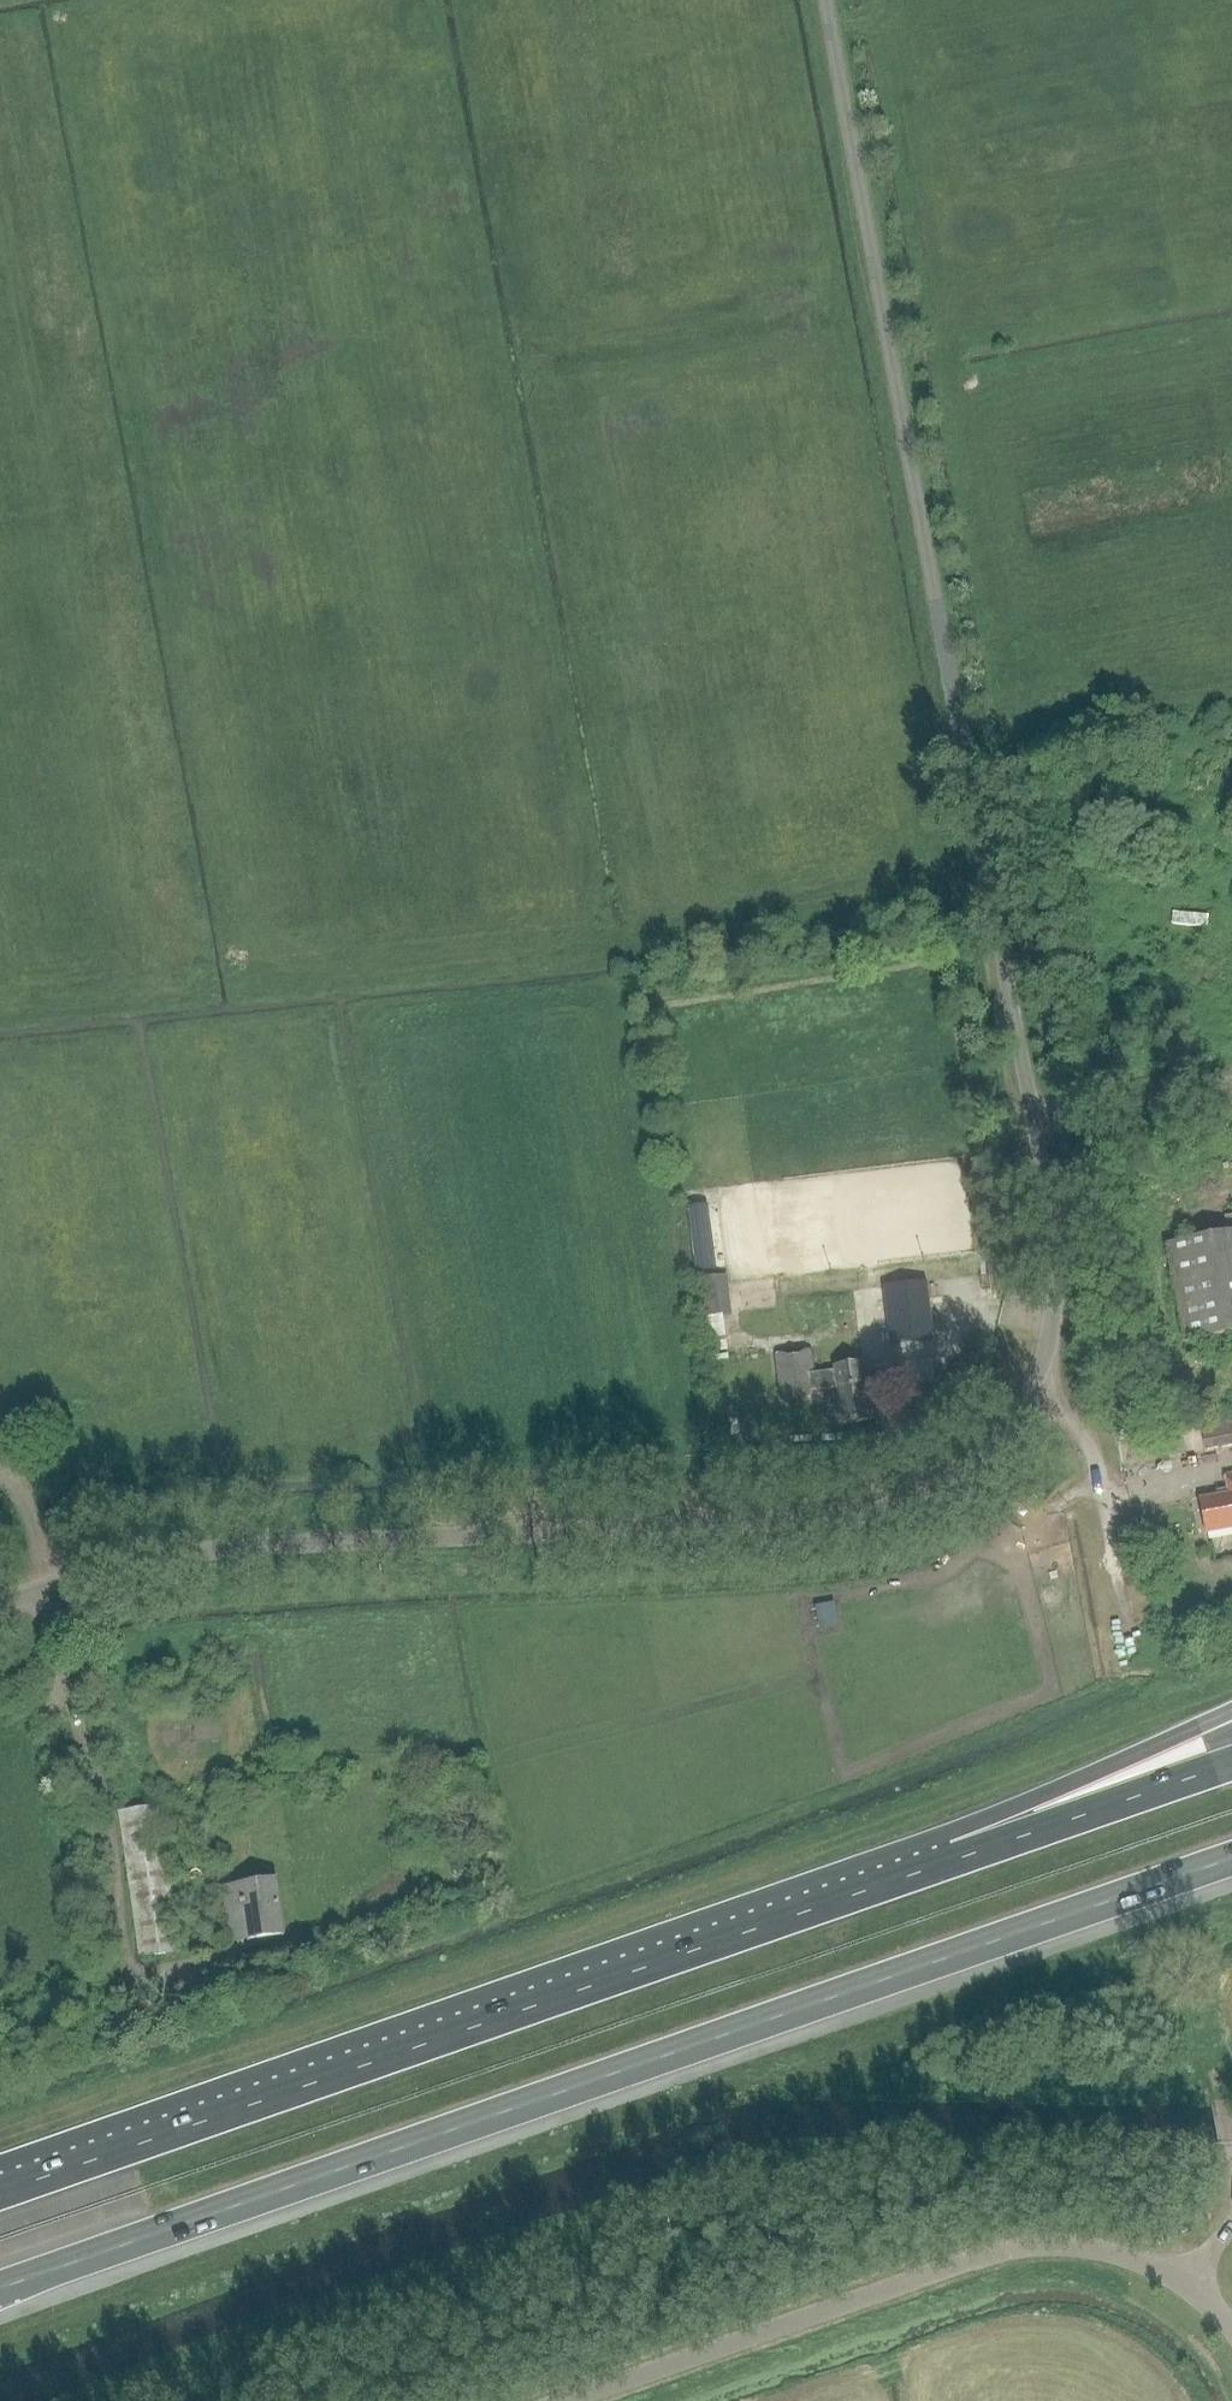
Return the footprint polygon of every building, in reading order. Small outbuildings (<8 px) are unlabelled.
[(1179,909),(1178,922),(1214,926),(1216,914),(1179,909)] [(1165,1243),(1183,1343),(1231,1334),(1231,1231),(1165,1243)] [(705,1315),(733,1312),(729,1276),(701,1279),(705,1315)] [(927,1287),(884,1292),(891,1350),(934,1344),(927,1287)] [(842,1425),(871,1421),(867,1383),(865,1384),(863,1368),(814,1374),(811,1349),(776,1354),(782,1401),(811,1397),(811,1391),(837,1388),(842,1425)] [(1231,1445),(1231,1415),(1200,1421),(1205,1450),(1231,1445)] [(1225,1476),(1228,1494),(1200,1499),(1206,1533),(1231,1528),(1231,1475),(1225,1476)] [(161,1805),(118,1812),(139,1957),(183,1950),(161,1805)] [(232,1944),(284,1937),(276,1879),(224,1886),(232,1944)] [(1159,2183),(1159,2172),(1146,2172),(1146,2183),(1159,2183)]
